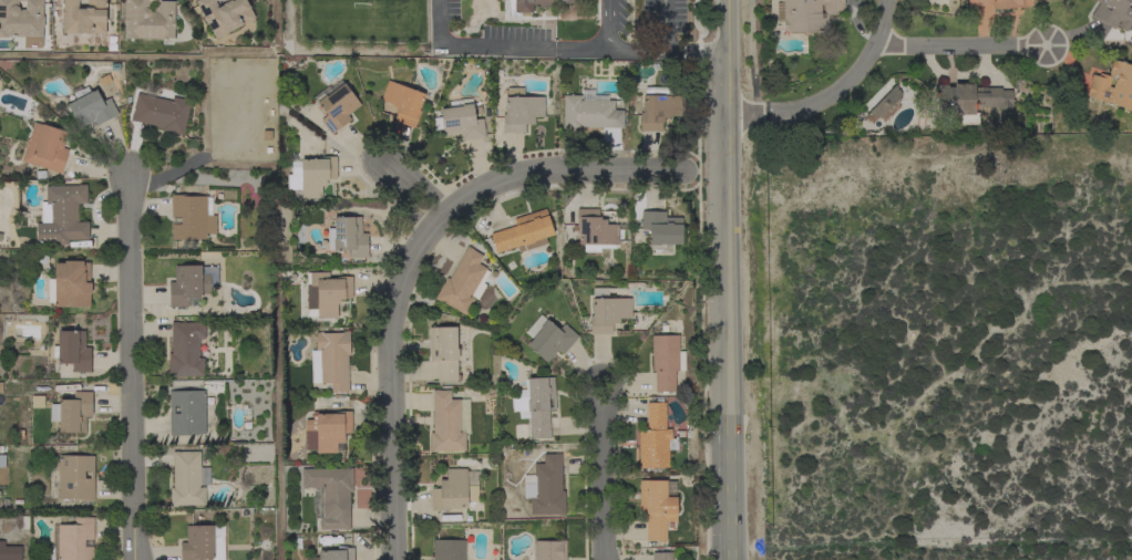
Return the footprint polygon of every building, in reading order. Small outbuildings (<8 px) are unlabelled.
[(8,38),(0,38),(0,0),(43,0),(42,15),(43,17),(43,28),(42,27),(42,38),(8,37),(8,38)] [(62,4),(62,0),(78,0),(78,9),(85,9),(85,8),(88,8),(88,0),(105,0),(105,13),(106,13),(106,21),(105,21),(105,33),(91,33),(85,33),(85,34),(82,34),(82,33),(76,32),(76,33),(62,33),(62,17),(61,17),(62,9),(62,7),(61,7),(61,4),(62,4)] [(124,15),(124,0),(161,0),(161,1),(174,1),(174,19),(174,38),(163,38),(163,39),(138,38),(138,39),(124,38),(124,24),(123,24),(123,15),(124,15)] [(195,1),(197,0),(217,0),(215,1),(218,8),(223,4),(223,3),(224,2),(223,0),(247,0),(250,7),(249,7),(255,18),(215,39),(207,24),(206,24),(203,17),(204,17),(195,1)] [(508,15),(508,0),(576,0),(576,3),(565,3),(565,9),(552,9),(552,4),(532,4),(532,12),(521,12),(521,15),(508,15)] [(780,1),(780,0),(843,0),(843,2),(844,2),(844,11),(836,11),(836,14),(827,14),(827,21),(830,22),(830,27),(827,29),(827,31),(812,31),(810,34),(804,34),(802,32),(794,32),(794,33),(791,33),(791,32),(789,32),(789,30),(783,30),(783,21),(775,21),(775,3),(783,3),(783,1),(780,1)] [(1126,7),(1131,10),(1131,21),(1125,31),(1115,24),(1113,29),(1107,24),(1105,25),(1090,15),(1099,2),(1095,0),(1130,0),(1130,2),(1126,7)] [(1129,64),(1131,63),(1131,110),(1103,100),(1103,102),(1085,95),(1090,82),(1090,81),(1093,71),(1109,75),(1110,73),(1109,72),(1113,60),(1115,61),(1115,60),(1129,64)] [(388,80),(424,94),(419,110),(421,111),(414,128),(394,121),(397,113),(395,112),(397,107),(392,106),(392,104),(381,100),(388,80)] [(348,115),(351,120),(331,134),(320,120),(326,115),(325,113),(321,116),(317,111),(321,107),(317,102),(318,102),(316,98),(315,100),(313,97),(329,85),(333,91),(343,83),(361,105),(348,115)] [(999,87),(999,90),(1010,90),(1010,103),(1012,103),(1012,108),(996,108),(996,106),(974,106),(974,113),(978,113),(978,124),(960,124),(960,114),(954,114),(954,121),(936,121),(936,85),(947,84),(947,85),(954,85),(954,83),(974,83),(974,87),(999,87)] [(882,98),(895,84),(897,89),(896,90),(899,90),(899,93),(902,94),(899,96),(901,97),(899,98),(889,106),(881,118),(867,113),(882,98)] [(70,91),(79,86),(81,89),(85,85),(86,86),(88,86),(91,92),(95,90),(102,102),(109,97),(117,113),(96,125),(93,121),(80,128),(66,105),(75,101),(70,91)] [(544,117),(534,117),(534,124),(525,124),(525,133),(503,133),(503,114),(505,114),(505,97),(506,97),(506,89),(524,87),(524,97),(544,96),(544,117)] [(580,90),(591,90),(591,95),(607,95),(607,100),(614,100),(614,110),(624,110),(622,128),(580,127),(580,129),(562,129),(562,124),(563,124),(563,95),(580,95),(580,90)] [(172,101),(173,96),(191,101),(184,128),(185,128),(184,135),(159,129),(161,126),(131,120),(132,113),(133,113),(137,93),(172,101)] [(681,96),(681,116),(668,116),(668,118),(662,118),(662,123),(661,123),(661,131),(639,131),(639,121),(641,121),(642,95),(681,96)] [(449,102),(456,101),(456,100),(470,97),(470,98),(471,98),(474,120),(483,118),(485,137),(461,141),(460,134),(443,136),(442,129),(435,129),(433,117),(441,117),(440,108),(450,107),(449,102)] [(21,160),(25,148),(24,146),(25,141),(29,138),(33,122),(41,125),(42,124),(68,132),(63,147),(69,149),(61,174),(21,160)] [(300,159),(320,158),(320,157),(336,156),(337,178),(328,178),(328,180),(326,180),(326,186),(321,186),(321,198),(301,199),(301,189),(287,189),(287,175),(291,175),(291,167),(290,167),(290,160),(300,160),(300,159)] [(39,203),(45,201),(45,186),(78,185),(86,185),(88,204),(78,204),(79,222),(89,221),(89,239),(70,240),(69,240),(69,243),(69,245),(37,246),(35,224),(40,224),(39,203)] [(216,215),(216,234),(207,234),(207,239),(172,239),(172,225),(181,225),(181,217),(171,217),(171,195),(189,195),(189,196),(210,196),(210,216),(216,215)] [(546,208),(554,235),(545,237),(547,243),(518,252),(516,247),(496,253),(490,234),(516,226),(514,219),(546,208)] [(618,245),(615,245),(615,248),(600,248),(599,252),(584,252),(584,245),(578,245),(578,231),(573,231),(573,225),(576,225),(577,209),(598,209),(598,217),(600,217),(600,219),(606,219),(606,225),(618,225),(618,245)] [(666,211),(666,217),(682,217),(681,245),(670,245),(670,249),(663,249),(663,253),(657,253),(657,249),(649,249),(649,245),(648,245),(648,229),(640,229),(641,211),(666,211)] [(362,234),(367,232),(368,258),(350,258),(350,249),(328,250),(328,228),(333,228),(333,217),(361,217),(362,234)] [(467,246),(473,249),(473,250),(483,256),(477,263),(486,268),(485,270),(490,272),(483,283),(486,284),(477,300),(471,295),(470,297),(474,299),(465,315),(441,301),(440,302),(434,298),(446,277),(449,279),(467,246)] [(54,307),(54,302),(48,302),(48,279),(54,279),(54,263),(64,263),(64,261),(83,261),(83,262),(90,262),(89,282),(91,282),(91,293),(90,293),(90,307),(54,307)] [(169,308),(168,282),(174,282),(174,266),(200,266),(202,274),(210,274),(210,294),(202,294),(202,298),(187,299),(187,307),(169,308)] [(306,315),(306,309),(307,309),(306,279),(310,279),(310,272),(329,272),(329,279),(333,279),(333,277),(352,277),(352,298),(344,299),(344,300),(339,300),(339,304),(337,304),(337,318),(317,319),(317,315),(306,315)] [(630,298),(631,319),(619,319),(619,323),(613,323),(613,325),(611,325),(611,334),(590,334),(589,315),(591,315),(591,287),(625,287),(625,290),(607,290),(607,299),(630,298)] [(524,332),(539,313),(547,320),(546,320),(558,330),(564,323),(578,336),(563,354),(557,350),(546,363),(526,345),(532,339),(524,332)] [(204,376),(175,376),(175,377),(168,377),(168,353),(172,353),(171,322),(177,322),(177,323),(205,322),(205,339),(198,339),(199,357),(204,357),(204,376)] [(467,359),(457,360),(457,375),(460,375),(461,381),(457,381),(438,382),(436,360),(430,361),(429,328),(456,326),(456,338),(467,338),(467,359)] [(51,357),(51,345),(58,345),(58,331),(84,331),(84,348),(91,348),(90,372),(72,372),(72,364),(58,364),(58,357),(51,357)] [(348,391),(331,392),(331,387),(325,387),(325,383),(311,383),(311,351),(316,350),(316,332),(321,332),(321,333),(342,332),(342,331),(349,331),(350,355),(347,355),(348,391)] [(651,335),(678,335),(679,371),(675,371),(675,392),(655,392),(655,371),(652,371),(651,335)] [(518,418),(517,411),(512,412),(512,398),(511,390),(524,390),(524,378),(527,378),(554,377),(556,409),(548,411),(550,437),(531,438),(529,417),(518,418)] [(466,398),(467,433),(465,433),(465,450),(436,450),(436,452),(430,452),(430,433),(433,433),(432,390),(439,390),(450,390),(450,400),(460,400),(466,398)] [(205,434),(188,434),(188,435),(169,436),(169,414),(171,414),(171,406),(169,406),(168,391),(205,391),(205,434)] [(59,400),(73,400),(73,392),(92,392),(92,416),(85,416),(85,433),(59,433),(59,400)] [(638,431),(647,431),(647,403),(665,403),(666,429),(671,429),(671,439),(668,439),(668,467),(639,468),(638,431)] [(351,411),(351,433),(343,433),(343,443),(337,443),(337,453),(317,453),(317,449),(305,449),(305,419),(312,419),(312,412),(351,411)] [(205,505),(177,506),(171,507),(169,488),(173,488),(172,452),(178,452),(199,452),(200,467),(209,467),(209,485),(200,485),(200,487),(205,487),(205,505)] [(534,464),(543,464),(543,454),(554,454),(560,454),(562,491),(564,491),(565,515),(558,515),(558,514),(531,515),(529,498),(524,498),(523,475),(534,475),(534,464)] [(74,500),(74,499),(66,499),(66,501),(63,501),(63,499),(58,499),(58,498),(54,498),(55,462),(59,462),(59,455),(94,456),(94,500),(74,500)] [(313,517),(313,511),(311,511),(311,497),(313,497),(313,488),(311,488),(310,488),(301,488),(301,469),(344,468),(352,468),(352,492),(349,492),(350,529),(342,529),(319,529),(319,526),(319,521),(319,520),(319,517),(313,517)] [(476,470),(476,486),(477,486),(477,501),(467,501),(466,508),(450,508),(450,510),(431,510),(431,488),(439,488),(439,480),(446,480),(446,468),(466,468),(466,470),(476,470)] [(675,481),(675,497),(677,497),(677,521),(666,521),(666,540),(646,540),(646,512),(639,512),(639,480),(646,480),(666,480),(666,481),(675,481)] [(93,547),(93,559),(48,559),(48,546),(52,546),(52,525),(74,525),(74,517),(93,517),(93,539),(84,539),(84,547),(93,547)] [(199,558),(199,559),(180,559),(179,542),(186,542),(186,526),(223,526),(223,559),(216,559),(216,557),(213,557),(213,558),(199,558)] [(465,540),(464,559),(433,559),(433,540),(465,540)] [(566,540),(566,559),(534,559),(535,540),(556,540),(566,540)] [(21,547),(21,559),(0,559),(0,541),(3,541),(3,546),(21,547)] [(353,548),(353,559),(308,559),(308,557),(318,557),(318,550),(343,550),(343,548),(353,548)]
